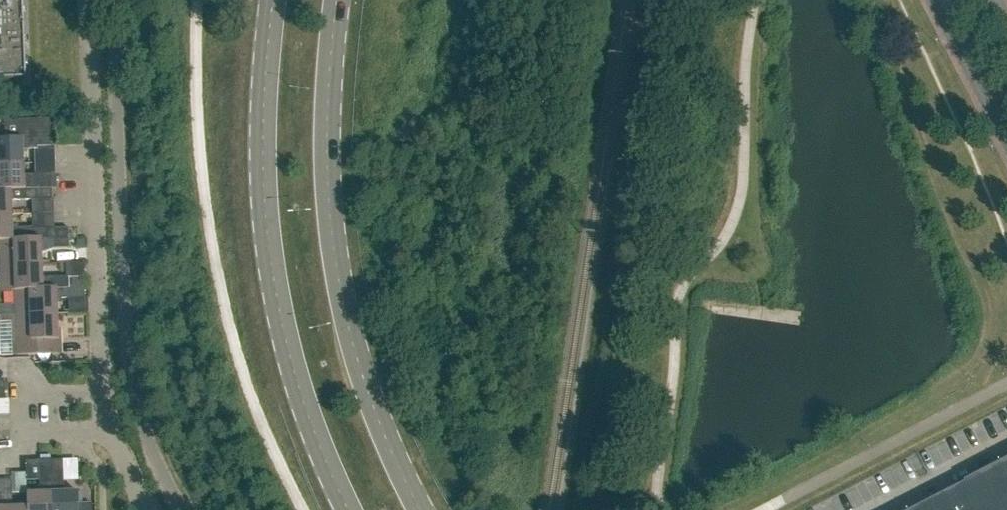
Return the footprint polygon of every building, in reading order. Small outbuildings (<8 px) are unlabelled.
[(25,80),(22,0),(0,0),(0,81),(25,80)] [(22,164),(22,150),(36,149),(36,146),(50,146),(49,119),(20,120),(20,138),(0,139),(0,164),(22,164)] [(23,177),(22,164),(0,164),(0,190),(11,189),(11,190),(23,189),(52,188),(56,188),(56,174),(51,174),(28,174),(28,177),(23,177)] [(52,198),(52,188),(23,189),(11,190),(11,189),(0,190),(0,215),(12,214),(11,199),(52,198)] [(12,239),(41,238),(47,238),(69,237),(68,227),(12,229),(12,214),(0,215),(0,240),(12,239)] [(69,237),(47,238),(47,248),(69,247),(69,237)] [(41,238),(12,239),(0,240),(0,253),(0,265),(42,264),(41,238)] [(56,289),(84,288),(84,277),(68,278),(68,276),(42,277),(42,264),(0,265),(1,291),(15,291),(15,290),(43,289),(42,288),(56,288),(56,289)] [(16,315),(57,314),(57,298),(84,298),(84,288),(56,289),(56,288),(42,288),(43,289),(15,290),(15,291),(16,315)] [(57,314),(16,315),(17,355),(58,353),(57,314)] [(51,460),(39,461),(40,493),(26,493),(26,507),(27,507),(27,509),(52,509),(51,460)] [(52,509),(92,509),(92,504),(79,504),(78,492),(64,492),(63,460),(51,460),(52,509)] [(971,481),(970,479),(966,482),(967,483),(915,509),(1006,509),(1006,462),(971,481)] [(26,507),(12,507),(11,480),(1,480),(1,495),(2,509),(27,509),(27,507),(26,507)]
